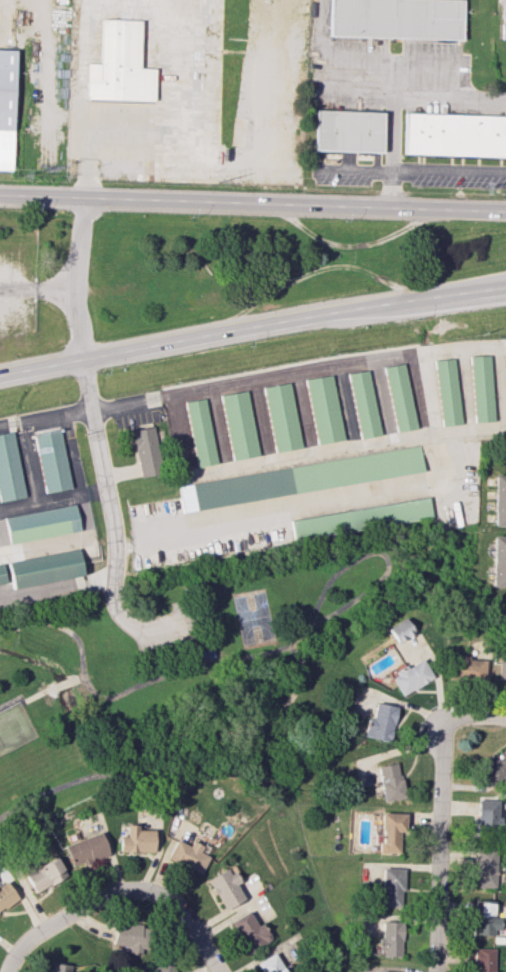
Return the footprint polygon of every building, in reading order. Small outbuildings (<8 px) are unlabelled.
[(329,36),(462,39),(463,0),(330,0),(329,36)] [(87,63),(86,99),(155,101),(156,68),(140,68),(142,20),(101,19),(100,63),(87,63)] [(12,170),(16,50),(0,49),(0,170),(12,170)] [(381,152),(382,111),(315,110),(314,151),(381,152)] [(404,113),(403,154),(505,157),(505,116),(404,113)] [(490,355),(470,356),(472,422),(492,421),(490,355)] [(434,360),(439,426),(459,424),(454,358),(434,360)] [(403,363),(383,367),(394,432),(414,428),(403,363)] [(379,435),(367,370),(347,373),(359,439),(379,435)] [(305,379),(316,444),(343,440),(332,374),(305,379)] [(262,387),(274,452),(301,447),(289,382),(262,387)] [(258,455),(247,390),(220,395),(231,460),(258,455)] [(185,402),(196,467),(216,463),(205,398),(185,402)] [(130,430),(152,425),(161,471),(141,475),(140,473),(134,443),(129,444),(128,438),(132,437),(130,430)] [(32,434),(58,429),(70,487),(44,493),(32,434)] [(22,497),(14,431),(0,433),(0,500),(22,497)] [(178,481),(181,508),(422,476),(418,449),(178,481)] [(493,475),(505,476),(505,526),(491,525),(493,475)] [(290,517),(293,538),(430,521),(428,500),(290,517)] [(3,517),(8,543),(79,531),(74,504),(3,517)] [(491,536),(505,537),(505,587),(489,586),(491,536)] [(82,576),(77,548),(5,561),(10,588),(82,576)] [(396,643),(412,633),(403,618),(387,628),(396,643)] [(200,649),(202,659),(215,657),(213,646),(200,649)] [(389,675),(399,695),(432,679),(422,658),(389,675)] [(484,658),(455,658),(455,681),(484,681),(484,658)] [(496,683),(505,683),(505,660),(497,660),(496,683)] [(395,705),(374,703),(372,719),(365,718),(363,737),(390,740),(395,705)] [(505,775),(505,749),(479,767),(491,785),(505,775)] [(383,802),(404,798),(397,762),(376,766),(383,802)] [(498,800),(478,799),(477,830),(501,830),(501,817),(498,817),(498,800)] [(402,853),(403,813),(380,812),(379,853),(402,853)] [(118,852),(153,851),(153,829),(137,829),(137,824),(126,824),(126,836),(118,836),(118,852)] [(70,867),(108,856),(101,833),(63,844),(70,867)] [(189,845),(174,840),(167,860),(202,872),(208,856),(199,853),(202,845),(191,841),(189,845)] [(497,847),(477,847),(475,887),(496,887),(497,847)] [(24,874),(34,893),(66,875),(56,857),(24,874)] [(206,880),(225,910),(244,898),(234,884),(237,882),(227,867),(206,880)] [(381,906),(403,906),(403,868),(381,867),(381,906)] [(17,899),(5,881),(0,884),(0,911),(17,899)] [(473,933),(500,934),(500,917),(493,917),(494,902),(474,901),(473,933)] [(270,939),(261,922),(256,925),(250,912),(232,921),(247,950),(270,939)] [(116,921),(113,944),(129,946),(128,953),(144,955),(148,926),(116,921)] [(494,948),(473,948),(473,971),(494,971),(494,948)] [(277,953),(259,960),(264,971),(285,971),(277,953)] [(171,959),(152,968),(154,971),(177,971),(171,959)] [(69,964),(50,963),(50,971),(69,971),(69,964)]
